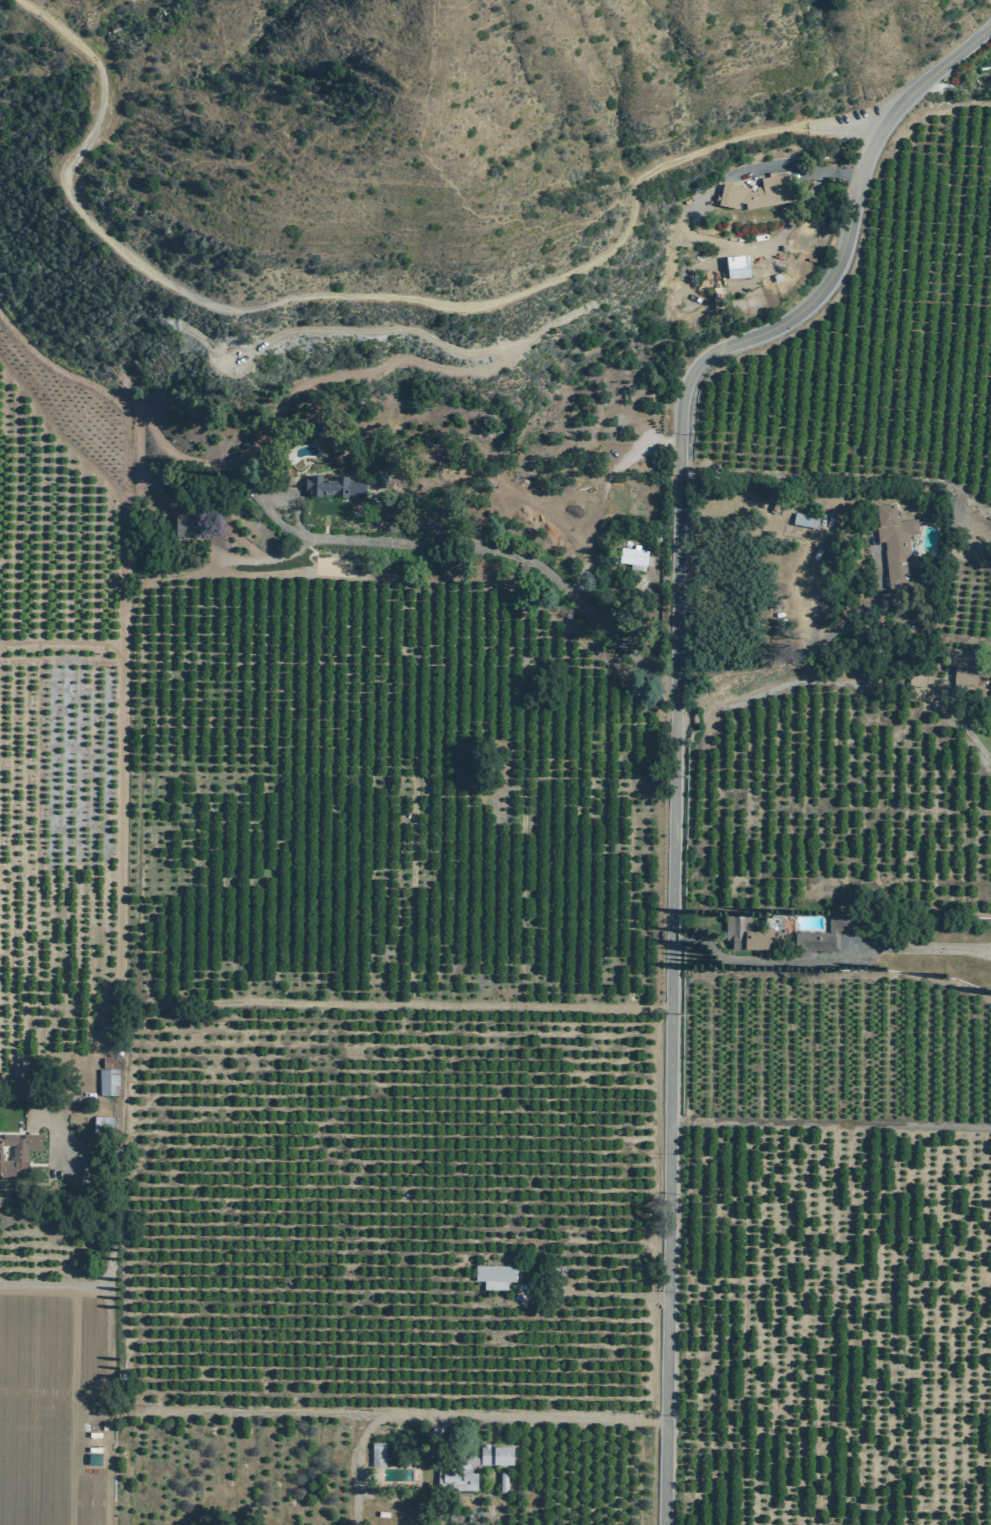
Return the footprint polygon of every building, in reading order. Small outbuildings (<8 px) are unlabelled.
[(773,175),(784,173),(789,202),(744,210),(743,204),(736,202),(735,209),(716,205),(721,182),(747,188),(746,191),(753,190),(753,187),(760,186),(758,178),(766,176),(765,172),(773,171),(773,175)] [(746,255),(723,257),(725,279),(748,277),(746,255)] [(191,334),(191,335),(192,337),(193,338),(194,338),(195,339),(196,339),(197,338),(198,337),(199,336),(199,335),(199,334),(198,333),(197,332),(196,332),(195,331),(194,332),(193,332),(192,333),(191,334)] [(380,472),(369,480),(376,490),(387,482),(380,472)] [(364,486),(347,485),(348,477),(335,476),(335,479),(323,479),(323,475),(308,475),(308,480),(305,480),(304,492),(308,492),(308,497),(321,497),(321,495),(335,496),(335,497),(347,497),(347,494),(364,495),(364,486)] [(917,519),(898,521),(896,503),(876,505),(880,542),(884,541),(889,588),(913,585),(908,535),(919,534),(917,519)] [(176,513),(175,536),(200,537),(201,513),(176,513)] [(795,513),(793,524),(816,529),(818,517),(795,513)] [(648,552),(640,551),(640,549),(621,547),(619,565),(631,566),(630,571),(645,573),(648,552)] [(960,649),(946,648),(944,665),(954,667),(953,683),(975,685),(978,664),(958,661),(960,649)] [(752,917),(752,931),(775,931),(775,952),(728,952),(727,917),(752,917)] [(836,935),(799,934),(799,952),(835,952),(836,935)] [(97,1069),(98,1095),(117,1094),(116,1068),(97,1069)] [(92,1115),(91,1138),(111,1139),(111,1116),(92,1115)] [(25,1176),(0,1176),(0,1159),(8,1159),(8,1156),(11,1156),(10,1146),(12,1146),(12,1144),(0,1144),(0,1138),(0,1133),(39,1133),(39,1148),(25,1149),(25,1159),(26,1159),(26,1166),(25,1167),(25,1176)] [(516,1266),(475,1265),(474,1281),(484,1281),(484,1289),(515,1290),(516,1266)] [(372,1443),(371,1466),(385,1467),(386,1443),(372,1443)] [(513,1447),(489,1447),(489,1444),(480,1444),(480,1454),(455,1454),(455,1467),(436,1466),(436,1491),(477,1491),(477,1473),(470,1473),(470,1464),(513,1465),(513,1447)] [(500,1472),(500,1493),(508,1493),(508,1472),(500,1472)]
